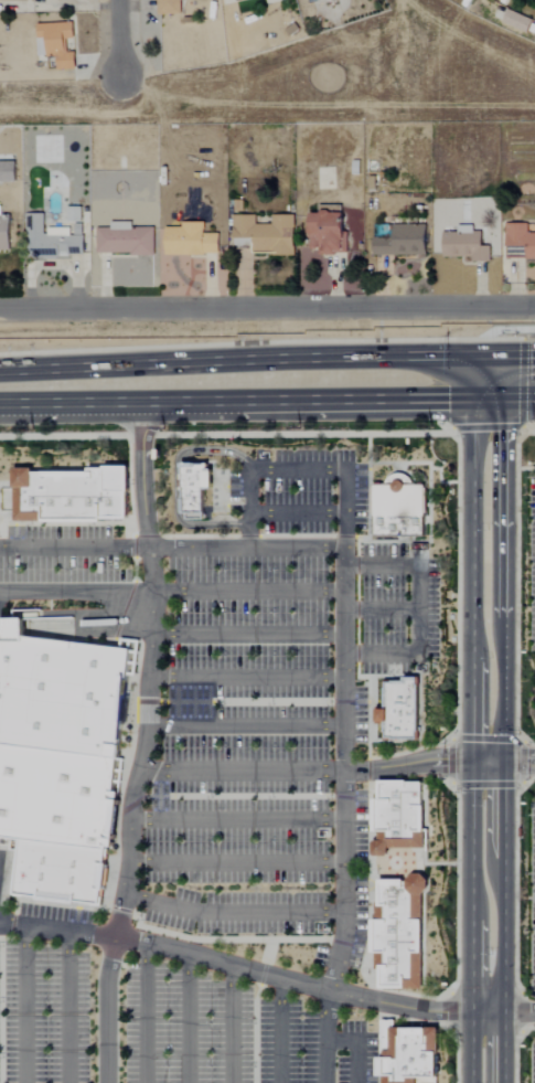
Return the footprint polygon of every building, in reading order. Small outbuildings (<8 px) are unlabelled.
[(157,16),(181,15),(181,0),(157,0),(157,16)] [(528,34),(533,21),(509,10),(503,23),(528,34)] [(76,70),(76,52),(67,53),(66,39),(75,39),(74,23),(38,25),(39,57),(57,57),(58,70),(76,70)] [(0,163),(0,184),(17,183),(17,162),(0,163)] [(10,252),(11,216),(1,216),(1,207),(0,207),(0,252),(10,252)] [(314,214),(314,255),(346,255),(346,207),(322,207),(322,214),(314,214)] [(82,222),(81,208),(67,208),(68,222),(82,222)] [(85,257),(85,236),(70,237),(70,228),(45,228),(45,215),(34,215),(34,257),(85,257)] [(233,216),(233,240),(255,240),(255,255),(295,255),(295,216),(272,216),(272,225),(256,225),(256,216),(233,216)] [(155,229),(132,229),(133,223),(112,223),(111,229),(97,229),(97,255),(154,255),(155,229)] [(166,255),(220,256),(220,234),(205,234),(205,223),(182,223),(182,228),(167,228),(166,255)] [(528,234),(528,224),(506,224),(506,248),(527,248),(527,260),(534,260),(534,234),(528,234)] [(428,257),(428,226),(396,225),(396,239),(374,238),(373,255),(428,257)] [(491,263),(491,247),(483,247),(483,232),(474,232),(474,226),(458,226),(458,233),(444,233),(444,257),(471,258),(471,263),(491,263)] [(181,463),(183,463),(183,459),(196,459),(196,463),(207,463),(207,469),(212,469),(212,488),(204,488),(204,519),(185,519),(184,518),(183,517),(182,514),(181,513),(181,512),(181,463)] [(11,466),(85,466),(100,466),(100,465),(126,465),(127,492),(125,492),(126,518),(100,519),(99,521),(40,521),(38,520),(11,520),(11,485),(11,466)] [(373,485),(392,485),(394,481),(398,480),(403,481),(405,486),(422,485),(424,537),(373,535),(373,485)] [(118,758),(0,743),(0,627),(1,618),(2,616),(2,610),(42,609),(42,617),(73,616),(73,627),(73,641),(130,649),(118,758)] [(404,677),(417,677),(418,739),(384,739),(384,721),(377,721),(377,710),(384,710),(383,688),(385,688),(385,682),(392,682),(392,680),(404,680),(404,677)] [(10,835),(20,836),(109,847),(113,848),(124,760),(118,758),(0,743),(0,834),(10,835)] [(377,781),(421,779),(421,805),(424,805),(424,848),(387,848),(387,856),(372,856),(372,840),(376,840),(376,832),(372,832),(372,799),(378,799),(377,781)] [(20,836),(12,898),(103,907),(109,847),(20,836)] [(377,880),(406,879),(410,873),(422,873),(428,880),(428,890),(424,894),(425,989),(379,989),(379,969),(374,969),(373,954),(370,954),(370,920),(374,920),(374,902),(378,902),(377,880)] [(438,1027),(438,1082),(383,1082),(383,1077),(378,1077),(378,1058),(381,1058),(379,1020),(394,1020),(394,1027),(438,1027)]
